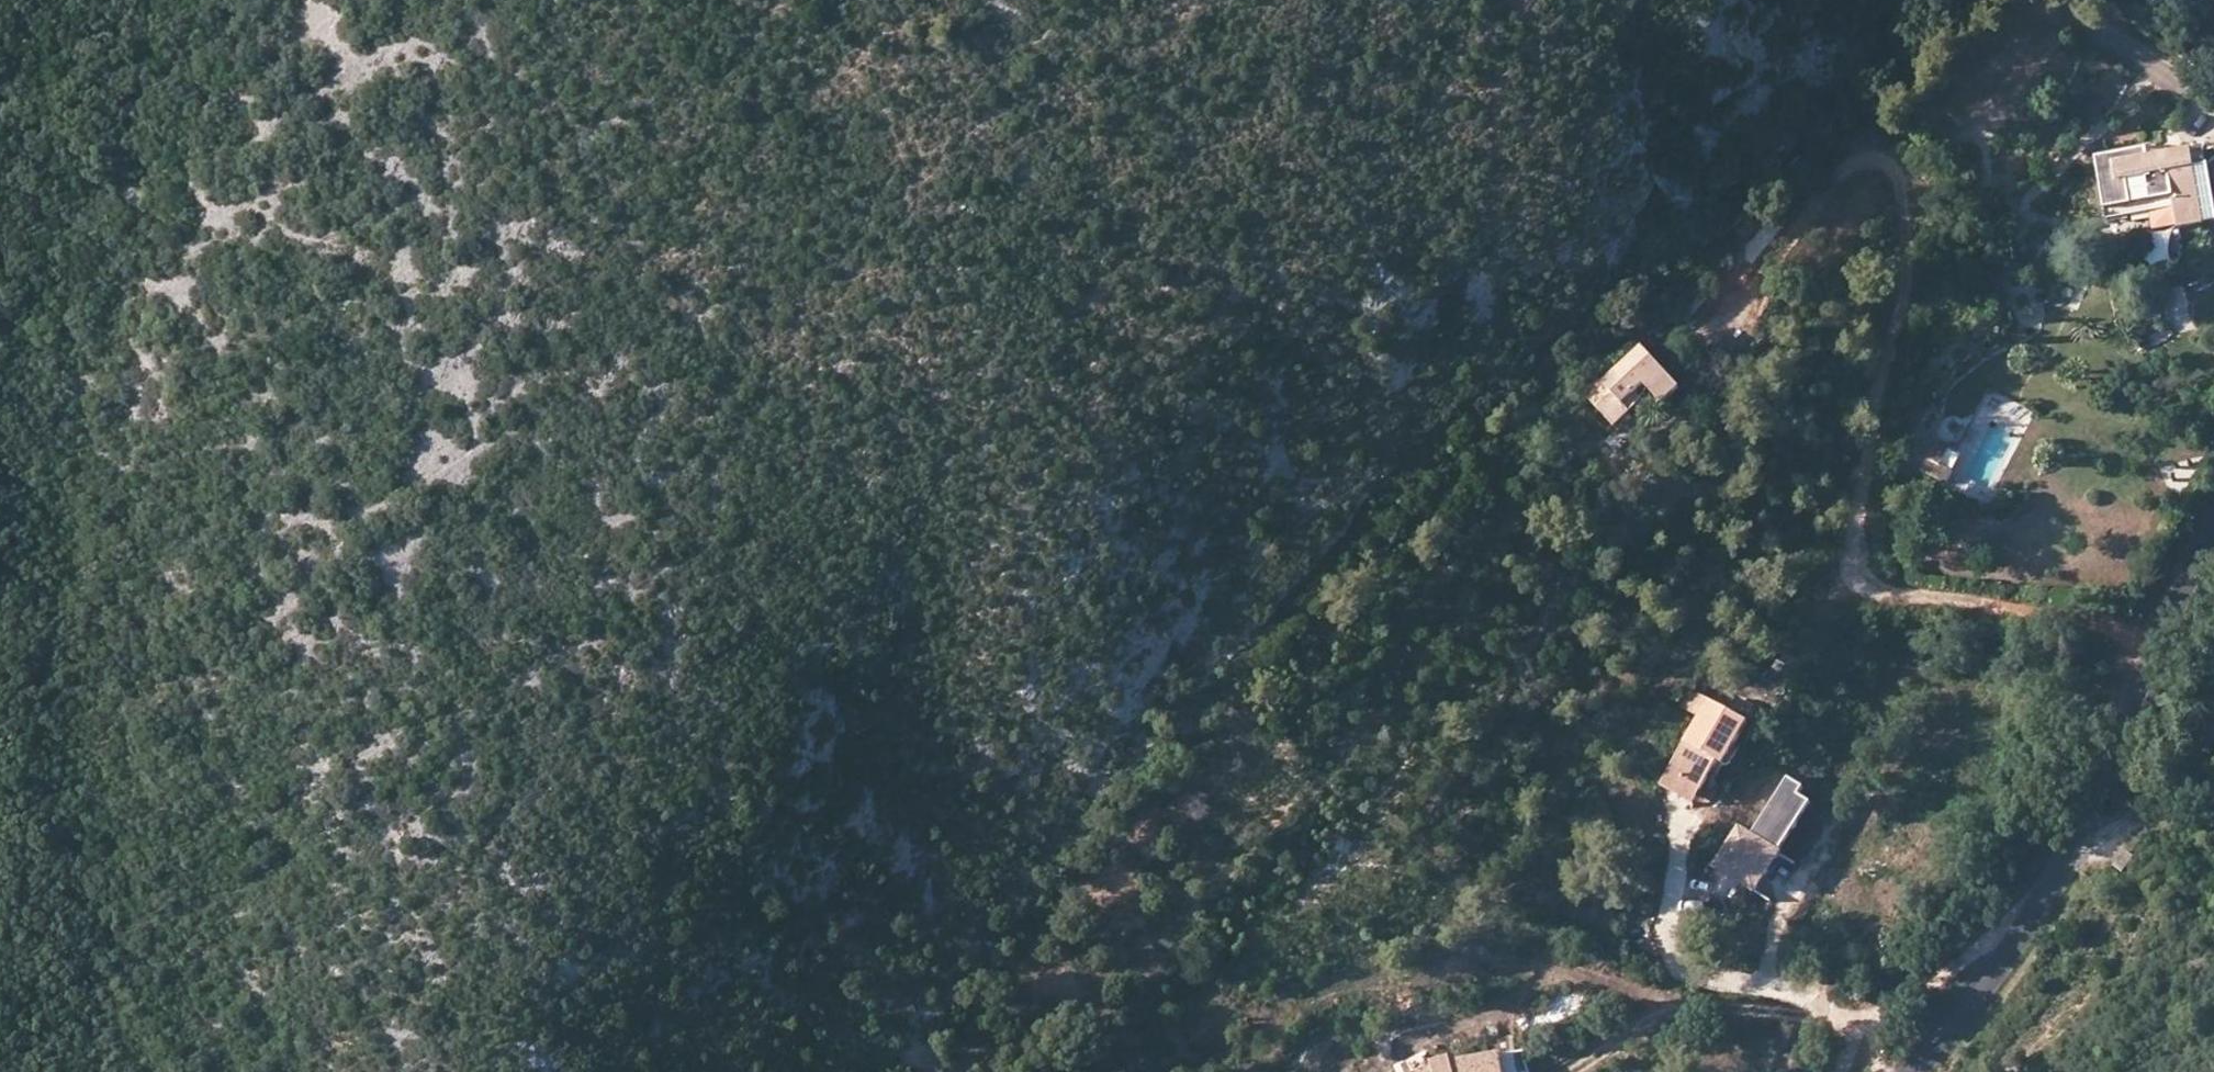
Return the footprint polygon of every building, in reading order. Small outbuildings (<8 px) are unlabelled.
[(2148,154),(2098,160),(2107,225),(2153,219),(2152,205),(2175,202),(2180,236),(2204,233),(2196,169),(2207,168),(2205,156),(2149,163),(2148,154)] [(1681,389),(1640,350),(1604,384),(1598,375),(1584,391),(1615,425),(1642,400),(1636,397),(1646,388),(1664,406),(1681,389)] [(1953,480),(1957,473),(1942,465),(1951,449),(1940,442),(1925,470),(1951,483),(1953,480)] [(1750,721),(1709,700),(1693,690),(1683,706),(1700,716),(1660,785),(1693,803),(1719,760),(1725,762),(1750,721)] [(1738,824),(1711,867),(1754,894),(1811,803),(1797,795),(1802,787),(1787,777),(1752,833),(1738,824)] [(2131,858),(2124,852),(2114,865),(2121,870),(2131,858)] [(1422,1071),(1505,1071),(1502,1052),(1453,1060),(1451,1054),(1431,1063),(1431,1068),(1422,1071)]
